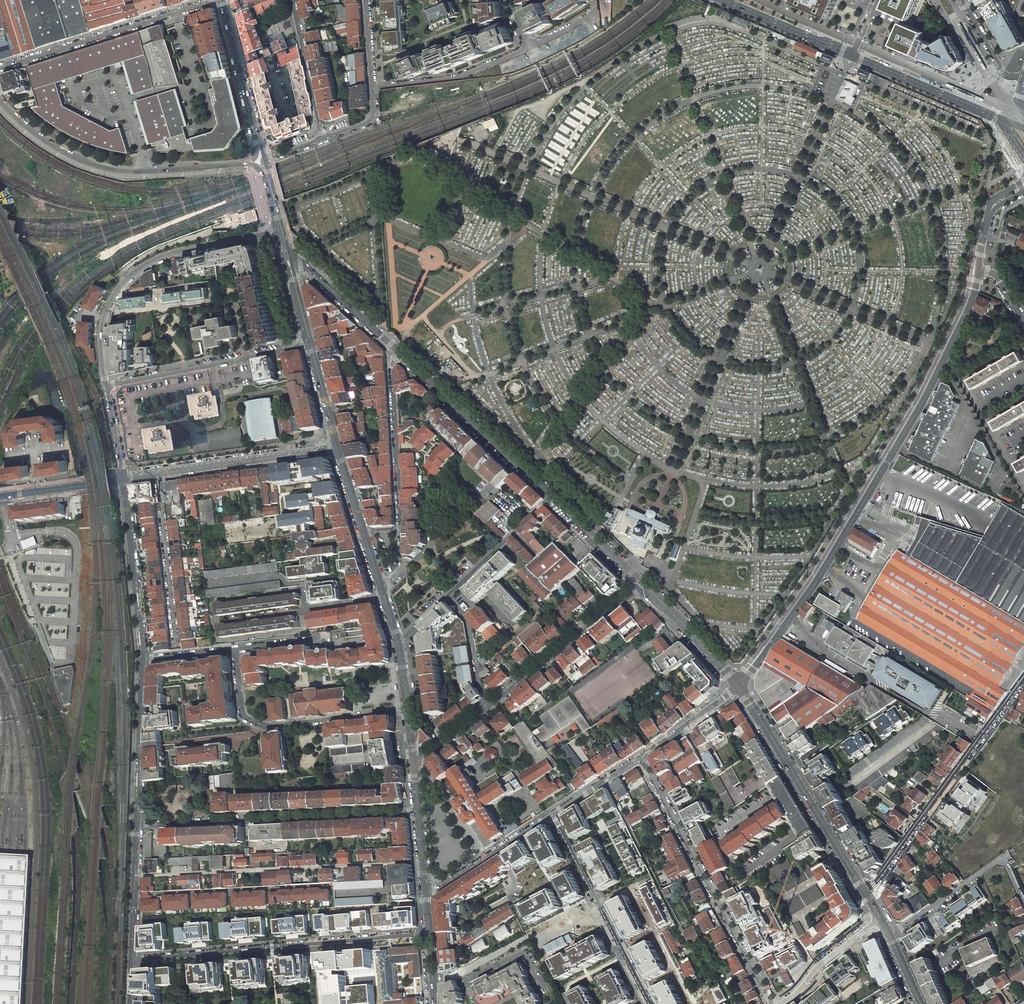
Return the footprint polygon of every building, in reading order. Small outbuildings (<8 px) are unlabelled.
[(24,0),(0,0),(0,1),(17,55),(25,52),(39,48),(24,0)] [(83,0),(24,0),(39,48),(91,31),(83,0)] [(127,0),(83,0),(91,31),(132,18),(127,0)] [(142,0),(127,0),(132,18),(146,14),(142,0)] [(146,14),(170,6),(168,0),(142,0),(146,14)] [(231,3),(233,8),(239,6),(241,12),(248,9),(251,8),(270,0),(239,0),(231,3)] [(251,8),(252,10),(255,9),(258,17),(265,14),(264,12),(277,7),(274,0),(270,0),(251,8)] [(302,10),(311,8),(314,7),(317,7),(317,6),(319,5),(318,0),(316,0),(300,0),(302,10)] [(386,6),(378,7),(380,22),(387,22),(388,34),(380,35),(382,50),(387,50),(389,50),(390,55),(395,54),(404,50),(404,45),(406,44),(405,30),(403,30),(402,23),(405,23),(403,5),(401,5),(401,0),(403,0),(385,0),(386,6)] [(425,2),(427,2),(430,8),(428,9),(435,25),(437,25),(439,29),(453,23),(451,19),(453,18),(458,16),(452,2),(445,5),(444,1),(443,0),(424,0),(425,2)] [(478,19),(488,18),(503,17),(501,0),(476,0),(478,19)] [(523,13),(533,34),(543,29),(552,22),(550,18),(558,14),(562,19),(586,4),(586,2),(588,1),(588,0),(557,0),(552,3),(554,7),(547,11),(543,3),(541,0),(522,0),(522,4),(526,3),(529,10),(523,13)] [(795,4),(814,12),(830,19),(838,0),(797,0),(795,4)] [(884,10),(905,18),(908,20),(916,0),(888,0),(884,10)] [(908,20),(911,21),(919,0),(916,0),(908,20)] [(982,0),(981,1),(985,8),(1000,0),(982,0)] [(1023,42),(1023,39),(1020,32),(1012,19),(1014,14),(1006,0),(1000,0),(985,8),(1011,49),(1023,42)] [(1014,14),(1020,0),(1006,0),(1014,14)] [(17,55),(0,1),(0,60),(17,55)] [(361,3),(341,4),(330,5),(333,18),(335,25),(362,20),(361,3)] [(734,14),(714,6),(711,14),(730,22),(734,14)] [(313,16),(312,11),(315,10),(314,7),(311,8),(302,10),(304,18),(313,16)] [(214,8),(203,12),(207,25),(218,21),(214,8)] [(241,12),(234,15),(238,28),(256,21),(254,15),(251,17),(248,9),(241,12)] [(199,13),(189,16),(191,23),(192,26),(202,23),(199,13)] [(748,28),(750,22),(737,16),(734,22),(748,28)] [(362,20),(335,25),(335,27),(337,34),(350,31),(351,38),(361,35),(363,35),(362,20)] [(203,26),(201,27),(205,43),(222,38),(218,21),(207,25),(203,26)] [(256,21),(238,28),(240,35),(254,29),(253,26),(257,24),(256,21)] [(141,31),(152,66),(156,87),(181,84),(164,28),(163,24),(141,31)] [(500,24),(489,28),(489,30),(486,31),(488,35),(485,36),(484,35),(483,35),(488,45),(489,45),(491,50),(495,48),(496,50),(513,43),(507,27),(503,29),(500,24)] [(902,25),(894,45),(911,53),(955,71),(965,62),(950,38),(937,45),(938,46),(938,47),(934,45),(935,44),(922,39),(924,35),(902,25)] [(310,46),(338,40),(337,34),(335,27),(307,33),(310,46)] [(197,28),(193,30),(197,45),(201,44),(197,28)] [(254,29),(240,35),(245,55),(246,55),(255,51),(261,48),(262,48),(260,41),(268,38),(268,37),(267,33),(258,36),(254,29)] [(156,87),(152,66),(141,31),(40,63),(53,104),(50,105),(41,108),(40,106),(33,107),(40,114),(45,118),(51,123),(63,130),(69,134),(78,139),(87,142),(93,145),(104,148),(118,152),(129,154),(128,151),(128,149),(123,130),(113,133),(66,106),(59,86),(58,83),(63,81),(119,63),(126,61),(134,86),(136,93),(156,87)] [(281,32),(268,37),(268,38),(270,44),(283,39),(284,39),(281,32)] [(773,36),(791,44),(793,39),(775,32),(773,36)] [(435,67),(438,73),(452,68),(451,66),(454,64),(455,67),(467,61),(466,59),(469,58),(470,60),(484,55),(481,48),(488,45),(483,35),(483,34),(477,37),(476,34),(472,35),(471,33),(461,37),(463,42),(464,44),(461,46),(460,43),(457,45),(458,47),(454,48),(451,50),(450,47),(447,49),(448,51),(445,52),(444,50),(442,45),(431,49),(433,52),(429,53),(430,56),(424,58),(429,69),(435,67)] [(361,35),(351,38),(350,38),(350,42),(351,42),(351,47),(354,47),(355,50),(357,49),(358,54),(364,52),(364,46),(361,46),(361,41),(361,35)] [(222,38),(205,43),(207,50),(206,50),(206,51),(207,51),(209,56),(219,52),(226,51),(222,38)] [(283,39),(270,44),(274,54),(286,48),(283,39)] [(338,40),(310,46),(313,61),(325,58),(324,50),(325,50),(326,52),(334,51),(335,56),(341,55),(338,40)] [(818,51),(798,42),(797,41),(795,46),(796,46),(795,48),(816,57),(816,56),(818,51)] [(286,48),(274,54),(272,54),(273,58),(275,64),(276,69),(288,64),(300,59),(297,44),(286,48)] [(262,48),(261,48),(263,53),(262,53),(264,58),(271,55),(267,46),(262,48)] [(230,78),(232,77),(226,51),(219,52),(209,56),(200,58),(206,75),(208,81),(215,80),(230,78)] [(255,51),(246,55),(248,61),(257,57),(255,51)] [(341,57),(346,89),(351,88),(355,87),(367,84),(364,52),(358,54),(341,57)] [(836,58),(825,53),(825,54),(823,59),(824,59),(828,61),(834,64),(836,58)] [(401,61),(397,63),(403,78),(412,77),(424,72),(424,71),(429,69),(424,58),(423,55),(418,57),(417,56),(414,57),(413,55),(401,60),(401,61)] [(325,58),(313,61),(317,77),(332,74),(328,57),(325,58)] [(262,58),(248,65),(251,79),(264,74),(276,69),(275,64),(266,67),(262,58)] [(300,59),(288,64),(290,76),(289,76),(289,79),(291,79),(296,102),(294,102),(295,105),(296,105),(299,118),(303,117),(312,115),(300,59)] [(53,104),(40,63),(28,67),(38,98),(40,106),(41,108),(50,105),(53,104)] [(872,73),(862,68),(859,74),(870,79),(872,74),(872,73)] [(3,94),(10,92),(20,89),(22,93),(30,91),(28,86),(26,87),(24,80),(26,79),(25,75),(22,76),(20,69),(2,75),(3,77),(4,77),(7,85),(5,85),(4,81),(2,80),(0,80),(0,91),(3,94)] [(264,74),(251,79),(258,105),(265,130),(271,128),(278,126),(275,116),(278,116),(276,108),(274,109),(275,111),(274,111),(268,90),(269,90),(270,92),(272,92),(270,84),(267,85),(264,74)] [(332,74),(317,77),(320,90),(335,87),(332,74)] [(888,80),(872,74),(870,79),(874,81),(873,83),(885,88),(888,80)] [(242,128),(237,108),(235,100),(235,98),(230,78),(215,80),(217,88),(214,89),(222,124),(217,132),(191,140),(187,127),(189,126),(177,91),(160,96),(174,139),(158,143),(159,147),(153,149),(154,153),(160,153),(178,152),(207,150),(228,148),(242,128)] [(837,100),(853,107),(863,87),(847,79),(843,87),(837,100)] [(367,84),(355,87),(356,108),(368,107),(367,84)] [(335,87),(320,90),(322,103),(334,100),(338,100),(335,87)] [(10,92),(3,94),(12,105),(17,110),(23,109),(18,102),(10,92)] [(174,139),(160,96),(139,104),(152,145),(158,143),(174,139)] [(38,98),(18,102),(23,109),(33,107),(40,106),(38,98)] [(322,103),(326,118),(331,121),(338,118),(336,107),(334,100),(322,103)] [(348,101),(339,103),(340,106),(336,107),(338,118),(349,114),(348,101)] [(278,126),(271,128),(273,133),(274,137),(272,138),(274,143),(310,129),(308,124),(306,125),(303,117),(299,118),(289,121),(289,120),(284,122),(285,123),(278,126)] [(487,129),(490,128),(491,132),(500,128),(496,118),(484,123),(487,129)] [(451,159),(433,147),(428,155),(447,167),(451,159)] [(254,210),(238,215),(238,213),(231,215),(235,227),(258,220),(254,210)] [(250,245),(216,252),(217,265),(240,260),(242,258),(244,259),(248,276),(262,275),(255,248),(255,247),(251,245),(250,245)] [(216,252),(196,256),(199,272),(211,270),(210,266),(217,265),(216,252)] [(190,258),(181,260),(182,262),(184,273),(184,275),(193,273),(190,258)] [(182,262),(175,263),(177,274),(184,273),(182,262)] [(148,273),(143,276),(144,282),(145,287),(157,285),(155,269),(148,273)] [(248,276),(254,299),(267,295),(262,275),(248,276)] [(145,290),(134,291),(135,298),(213,288),(212,281),(186,284),(181,285),(145,290)] [(140,284),(131,288),(131,292),(134,291),(145,290),(145,287),(144,282),(140,282),(140,284)] [(107,290),(97,285),(86,305),(96,310),(104,295),(107,290)] [(314,286),(307,290),(313,311),(327,307),(329,306),(334,305),(314,286)] [(267,295),(254,299),(259,321),(273,318),(267,295)] [(213,296),(123,308),(124,315),(145,312),(152,311),(183,308),(214,303),(213,296)] [(991,301),(980,296),(976,309),(986,314),(991,302),(991,301)] [(327,307),(313,311),(318,330),(329,327),(327,321),(324,311),(327,310),(326,309),(327,308),(327,307)] [(341,318),(327,321),(329,327),(339,324),(340,324),(352,321),(343,313),(339,316),(341,318)] [(212,324),(197,327),(199,339),(209,337),(211,348),(223,345),(222,340),(238,337),(235,325),(225,327),(223,317),(211,319),(212,324)] [(273,318),(259,321),(263,336),(262,337),(261,335),(255,336),(258,346),(274,342),(278,337),(273,318)] [(134,320),(111,322),(109,332),(109,335),(115,336),(116,346),(109,346),(109,349),(111,375),(131,371),(132,363),(134,363),(134,320)] [(352,332),(351,327),(352,327),(356,325),(352,321),(340,324),(341,330),(342,336),(343,336),(352,333),(352,332)] [(93,322),(82,322),(80,345),(84,345),(91,346),(93,322)] [(329,327),(318,330),(321,342),(333,339),(332,336),(333,336),(333,335),(333,333),(333,332),(341,330),(340,324),(339,324),(329,327)] [(354,348),(376,343),(363,331),(357,332),(352,333),(343,336),(347,349),(354,348)] [(333,339),(321,342),(324,354),(337,351),(339,351),(335,338),(333,339)] [(376,343),(354,348),(355,352),(356,359),(374,357),(385,356),(385,352),(376,343)] [(84,345),(90,361),(95,361),(94,348),(91,348),(91,346),(84,345)] [(152,347),(139,346),(139,367),(140,369),(154,366),(154,362),(157,362),(155,354),(152,354),(152,347)] [(337,351),(324,354),(326,364),(341,362),(348,361),(352,360),(356,359),(355,352),(344,354),(343,352),(341,353),(341,354),(338,355),(337,351)] [(1023,360),(1018,351),(1010,356),(1009,355),(1006,357),(1006,358),(995,365),(994,363),(991,365),(992,366),(981,373),(980,372),(977,373),(977,375),(969,380),(974,389),(1023,360)] [(308,375),(302,352),(285,355),(286,359),(288,367),(291,380),(294,379),(303,377),(308,375)] [(277,357),(256,362),(260,383),(261,388),(283,383),(277,357)] [(356,359),(352,360),(353,365),(367,363),(367,362),(372,361),(372,360),(374,359),(374,357),(356,359)] [(375,362),(376,374),(378,374),(386,373),(386,361),(375,362)] [(341,362),(326,364),(331,380),(345,378),(349,377),(349,375),(344,376),(341,362)] [(409,380),(406,371),(401,366),(396,367),(397,387),(417,381),(414,378),(411,379),(409,380)] [(386,373),(378,374),(379,388),(387,387),(386,373)] [(295,386),(298,397),(300,396),(301,400),(299,400),(301,407),(303,407),(303,410),(302,411),(303,415),(318,411),(314,399),(312,397),(310,389),(312,387),(308,375),(303,377),(294,379),(295,382),(296,386),(295,386)] [(345,378),(331,380),(334,395),(353,392),(353,388),(349,389),(350,390),(348,390),(347,384),(345,378)] [(417,381),(397,387),(398,394),(414,389),(416,394),(419,393),(423,396),(428,391),(417,381)] [(936,408),(948,413),(956,417),(961,404),(954,401),(957,395),(952,386),(944,383),(939,392),(938,392),(937,393),(936,393),(936,394),(936,395),(937,396),(933,406),(936,407),(936,408)] [(337,406),(352,404),(362,402),(373,401),(376,400),(388,398),(387,387),(379,388),(360,391),(353,392),(334,395),(337,406)] [(211,392),(187,396),(191,416),(194,415),(195,420),(219,415),(216,396),(212,397),(211,392)] [(388,398),(376,400),(377,404),(379,404),(380,410),(388,409),(388,398)] [(248,413),(250,424),(252,439),(254,439),(254,442),(278,438),(271,399),(248,403),(250,413),(248,413)] [(373,401),(362,402),(364,411),(366,411),(365,407),(373,406),(373,401)] [(1019,406),(1018,405),(1015,407),(1016,408),(1005,414),(1004,413),(1001,415),(1001,416),(993,421),(998,430),(1014,421),(1023,415),(1023,403),(1019,406)] [(352,404),(337,406),(340,416),(351,414),(352,414),(350,405),(352,405),(352,404)] [(443,405),(437,410),(439,413),(445,410),(447,409),(443,405)] [(926,418),(918,437),(917,437),(916,437),(915,437),(915,438),(915,439),(915,440),(916,441),(912,450),(934,461),(949,427),(951,428),(956,417),(948,413),(936,408),(936,407),(933,406),(929,415),(928,414),(927,414),(926,414),(925,415),(925,416),(925,417),(925,418),(926,418)] [(380,410),(377,410),(378,418),(381,417),(381,419),(382,421),(389,419),(388,409),(380,410)] [(468,453),(479,442),(474,438),(474,439),(471,437),(471,436),(471,435),(470,435),(469,433),(455,419),(454,420),(452,417),(451,417),(450,416),(449,416),(448,414),(449,413),(445,410),(439,413),(431,418),(438,424),(436,427),(444,434),(446,432),(457,442),(455,445),(463,452),(465,450),(468,453)] [(318,411),(303,415),(307,432),(317,430),(322,429),(318,411)] [(364,412),(357,413),(359,422),(357,423),(357,424),(366,423),(367,423),(365,412),(364,412)] [(252,439),(248,413),(241,414),(242,417),(241,417),(241,422),(243,422),(243,425),(242,425),(243,429),(244,429),(246,440),(252,439)] [(351,414),(340,416),(342,426),(354,425),(351,414)] [(50,415),(21,419),(12,431),(14,445),(25,444),(24,434),(25,434),(27,431),(27,430),(47,427),(47,428),(50,430),(51,431),(52,441),(63,439),(61,425),(50,415)] [(301,415),(282,420),(285,435),(305,432),(301,415)] [(389,419),(382,421),(383,443),(390,442),(389,419)] [(406,428),(399,429),(400,435),(415,426),(415,421),(406,421),(406,428)] [(354,425),(342,426),(348,448),(361,446),(361,444),(356,427),(355,425),(354,425)] [(146,429),(142,430),(145,450),(149,449),(150,454),(174,449),(170,430),(167,431),(166,426),(146,429)] [(437,435),(427,426),(422,431),(420,429),(415,435),(417,437),(411,442),(421,452),(427,446),(425,444),(430,439),(432,441),(437,435)] [(978,439),(968,460),(967,460),(966,460),(965,461),(965,462),(965,463),(966,463),(966,464),(962,473),(985,484),(995,461),(988,457),(990,452),(986,443),(978,439)] [(383,443),(381,443),(382,455),(391,454),(390,442),(383,443)] [(497,459),(497,460),(494,457),(494,456),(489,451),(489,452),(479,442),(468,453),(467,455),(471,460),(470,461),(489,478),(490,479),(489,479),(494,483),(497,486),(497,485),(502,490),(509,483),(515,477),(509,472),(510,472),(502,464),(497,459)] [(455,453),(445,443),(440,449),(439,448),(434,453),(435,454),(430,460),(431,461),(426,466),(433,472),(430,475),(433,477),(435,475),(436,476),(441,470),(440,469),(445,463),(444,463),(449,457),(450,458),(455,453)] [(361,446),(348,448),(352,460),(368,457),(369,457),(367,446),(364,446),(361,446)] [(372,468),(374,475),(384,474),(384,472),(392,471),(391,454),(382,455),(383,468),(379,468),(377,456),(369,457),(371,463),(372,468)] [(419,494),(419,490),(418,468),(415,468),(415,456),(412,454),(401,454),(402,469),(404,469),(405,476),(405,483),(405,491),(403,491),(403,494),(404,506),(414,505),(415,505),(415,498),(419,494)] [(368,457),(352,460),(355,471),(372,468),(371,463),(364,464),(364,462),(369,461),(368,457)] [(66,460),(43,463),(44,474),(68,471),(66,460)] [(332,460),(307,463),(309,479),(310,482),(322,480),(322,478),(327,478),(336,477),(337,476),(332,460)] [(307,463),(296,465),(298,481),(309,479),(307,463)] [(28,465),(4,468),(6,479),(29,476),(28,465)] [(296,465),(276,467),(278,482),(279,482),(280,482),(281,486),(298,483),(298,481),(296,465)] [(275,468),(262,470),(263,483),(269,483),(277,482),(275,468)] [(372,468),(355,471),(361,489),(374,487),(371,476),(375,475),(374,475),(372,468)] [(262,470),(244,473),(246,489),(252,488),(253,493),(257,492),(256,487),(263,486),(263,483),(262,470)] [(374,475),(375,475),(378,486),(381,486),(393,485),(392,471),(384,472),(384,474),(374,475)] [(244,473),(227,475),(229,491),(246,489),(244,473)] [(227,475),(211,477),(213,493),(213,496),(221,495),(222,492),(229,491),(227,475)] [(515,477),(509,483),(524,497),(532,488),(518,475),(515,477)] [(211,477),(195,479),(196,492),(197,495),(213,493),(211,477)] [(195,479),(181,481),(183,494),(188,493),(196,492),(195,479)] [(165,483),(169,522),(186,520),(183,494),(181,481),(165,483)] [(328,484),(319,485),(320,495),(320,500),(322,499),(329,498),(330,505),(345,503),(339,483),(338,483),(328,484)] [(135,507),(155,504),(153,485),(133,488),(135,507)] [(393,485),(381,486),(383,497),(393,496),(393,485)] [(374,487),(361,489),(365,502),(376,500),(377,500),(383,499),(383,497),(381,486),(378,486),(374,487)] [(532,488),(524,497),(536,507),(544,499),(532,488)] [(196,492),(188,493),(189,501),(192,501),(194,519),(200,518),(197,495),(196,492)] [(314,496),(314,494),(312,495),(296,497),(292,497),(294,510),(304,509),(315,507),(316,507),(314,496)] [(320,495),(314,496),(316,507),(322,506),(323,506),(322,499),(320,500),(320,495)] [(383,499),(377,500),(379,510),(380,510),(385,510),(387,509),(394,509),(393,496),(383,497),(383,499)] [(260,497),(250,498),(251,510),(262,509),(260,497)] [(213,499),(206,500),(209,525),(216,524),(213,499)] [(376,500),(365,502),(368,512),(378,511),(376,500)] [(491,519),(496,515),(499,518),(503,513),(491,501),(477,516),(489,527),(493,523),(494,522),(491,519)] [(923,518),(917,539),(915,543),(911,550),(907,556),(898,550),(892,561),(891,561),(880,580),(878,580),(876,581),(873,586),(873,588),(875,589),(868,601),(864,608),(858,620),(976,690),(972,696),(962,690),(960,693),(971,699),(974,701),(983,706),(994,713),(1023,671),(1023,511),(1019,509),(1002,501),(989,530),(985,537),(955,528),(923,518)] [(406,549),(407,560),(413,559),(413,557),(415,557),(416,556),(417,555),(417,552),(420,552),(422,550),(422,548),(423,547),(423,545),(426,545),(426,536),(425,536),(425,532),(421,532),(421,527),(421,520),(422,520),(421,509),(418,509),(417,503),(415,505),(414,505),(404,506),(404,510),(406,510),(406,522),(407,524),(408,524),(408,528),(408,532),(407,532),(408,546),(406,546),(406,549)] [(64,504),(18,510),(19,522),(65,516),(64,504)] [(155,504),(143,506),(145,519),(157,518),(155,504)] [(344,504),(332,505),(334,518),(336,518),(348,516),(344,504)] [(316,507),(315,507),(316,512),(317,520),(324,519),(322,506),(316,507)] [(545,506),(536,516),(539,520),(545,514),(550,519),(554,515),(545,506)] [(280,507),(266,509),(267,517),(273,516),(281,515),(280,507)] [(394,509),(387,509),(388,519),(384,519),(384,520),(386,526),(395,525),(394,509)] [(617,509),(610,526),(616,529),(624,512),(617,509)] [(378,511),(368,512),(373,528),(386,526),(384,520),(382,521),(380,515),(384,514),(385,513),(385,510),(380,510),(380,512),(378,511)] [(637,538),(634,545),(646,550),(649,543),(651,544),(652,541),(654,539),(655,537),(656,535),(656,532),(657,530),(669,535),(670,534),(671,532),(672,531),(672,530),(672,528),(673,527),(657,520),(658,518),(660,514),(655,512),(651,510),(649,514),(648,517),(632,510),(632,511),(631,512),(630,513),(630,515),(629,517),(629,518),(642,523),(641,525),(638,528),(637,529),(637,530),(637,532),(637,534),(635,538),(637,538)] [(284,518),(282,518),(283,528),(285,528),(286,529),(317,524),(317,520),(316,512),(305,514),(298,515),(289,516),(284,517),(284,518)] [(550,519),(545,524),(553,532),(562,523),(554,515),(550,519)] [(348,516),(336,518),(337,526),(334,527),(334,531),(339,530),(352,528),(348,516)] [(536,516),(525,526),(532,533),(536,529),(537,531),(540,528),(538,527),(542,523),(539,520),(536,516)] [(224,523),(223,523),(224,530),(264,524),(263,517),(250,519),(232,522),(224,523)] [(324,519),(317,520),(317,524),(319,533),(326,532),(324,519)] [(186,520),(169,522),(170,529),(180,527),(186,527),(185,522),(186,522),(186,520)] [(562,523),(553,532),(561,539),(562,538),(568,532),(570,530),(562,523)] [(495,526),(492,529),(503,539),(506,536),(495,526)] [(525,526),(520,531),(523,533),(522,534),(524,537),(525,536),(543,554),(548,550),(532,533),(525,526)] [(352,528),(339,530),(340,535),(342,542),(341,542),(344,554),(359,552),(352,528)] [(880,543),(855,529),(849,540),(849,544),(871,557),(880,543)] [(158,530),(148,531),(146,531),(144,532),(144,538),(148,537),(158,536),(158,530)] [(301,535),(297,536),(298,542),(304,541),(308,541),(319,539),(340,535),(339,530),(334,531),(326,532),(319,533),(301,535)] [(568,532),(562,538),(566,542),(573,536),(568,532)] [(266,533),(226,538),(227,545),(266,540),(266,533)] [(148,537),(144,538),(145,542),(139,542),(139,545),(145,544),(159,542),(158,536),(148,537)] [(514,536),(508,541),(531,565),(536,560),(535,558),(514,536)] [(37,545),(34,537),(21,543),(24,551),(37,545)] [(182,540),(171,541),(172,547),(182,546),(187,545),(187,539),(182,540)] [(308,541),(304,541),(305,543),(303,543),(302,544),(303,550),(304,551),(305,551),(306,552),(309,551),(309,550),(312,550),(313,549),(312,542),(311,542),(308,542),(308,541)] [(159,542),(145,544),(146,550),(147,550),(160,549),(159,542)] [(548,550),(543,554),(542,555),(539,557),(536,560),(531,565),(528,567),(554,593),(565,583),(577,573),(581,569),(560,548),(555,543),(553,546),(548,550)] [(681,545),(676,544),(671,557),(676,559),(681,545)] [(306,552),(299,553),(300,560),(304,559),(323,556),(338,554),(342,554),(341,548),(337,548),(309,551),(306,552)] [(160,549),(147,550),(147,553),(140,554),(140,557),(148,556),(150,556),(160,555),(160,549)] [(188,551),(173,553),(173,560),(189,558),(188,551)] [(352,579),(367,577),(359,552),(344,554),(344,563),(342,564),(344,574),(351,573),(352,579)] [(299,553),(288,554),(289,561),(300,560),(299,553)] [(505,553),(466,591),(476,602),(490,589),(493,592),(490,594),(517,623),(529,612),(502,584),(499,586),(497,583),(516,565),(505,553)] [(582,568),(590,575),(596,580),(595,581),(602,588),(610,597),(621,588),(622,580),(619,578),(616,574),(615,575),(610,570),(611,570),(596,555),(585,565),(582,568)] [(323,556),(304,559),(305,567),(291,569),(292,579),(330,574),(328,564),(324,564),(323,556)] [(189,558),(173,560),(174,566),(190,564),(194,563),(193,557),(189,558)] [(278,563),(205,572),(206,574),(206,580),(278,570),(278,563)] [(175,572),(189,570),(191,570),(190,564),(174,566),(175,572)] [(152,575),(162,573),(162,567),(149,569),(148,569),(148,575),(149,575),(152,575)] [(528,567),(513,580),(521,588),(528,581),(535,588),(533,590),(543,600),(545,598),(546,600),(554,593),(528,567)] [(189,570),(175,572),(175,578),(189,576),(189,570)] [(189,576),(175,578),(176,585),(190,583),(189,576)] [(576,576),(567,584),(584,605),(591,599),(589,596),(578,582),(580,581),(576,576)] [(354,589),(356,598),(372,594),(367,577),(352,579),(353,584),(353,587),(350,588),(351,589),(351,590),(354,589)] [(150,588),(164,586),(163,580),(149,581),(148,581),(149,588),(150,588)] [(280,581),(207,590),(208,593),(208,598),(281,588),(280,581)] [(306,594),(308,605),(345,600),(344,592),(340,593),(338,581),(329,582),(329,583),(312,585),(313,591),(315,590),(316,594),(313,594),(306,594)] [(190,583),(176,585),(177,591),(191,589),(190,583)] [(150,588),(149,588),(149,594),(150,594),(164,592),(164,586),(150,588)] [(151,600),(165,598),(164,592),(150,594),(150,600),(151,600)] [(589,596),(591,599),(598,607),(601,604),(592,593),(589,596)] [(299,594),(225,604),(225,603),(217,604),(217,605),(217,607),(219,616),(298,605),(297,600),(299,600),(299,605),(301,605),(300,599),(300,595),(299,594)] [(843,607),(822,594),(816,605),(837,617),(843,607)] [(191,595),(178,597),(178,603),(192,601),(191,595)] [(576,611),(583,605),(577,597),(566,605),(571,611),(574,609),(576,611)] [(192,601),(178,603),(179,610),(194,608),(193,601),(192,601)] [(459,606),(464,611),(468,608),(463,602),(459,606)] [(815,607),(809,603),(801,614),(807,618),(815,607)] [(441,605),(426,620),(419,627),(426,635),(421,639),(423,654),(424,658),(429,658),(428,656),(433,655),(433,657),(438,656),(437,650),(441,649),(439,634),(449,624),(448,623),(457,614),(448,604),(444,608),(441,605)] [(376,605),(362,607),(356,608),(342,610),(344,623),(366,620),(368,626),(382,624),(376,605)] [(610,619),(620,632),(629,643),(632,641),(645,632),(634,618),(630,613),(625,607),(610,619)] [(194,608),(179,610),(180,616),(194,614),(195,614),(194,608)] [(482,608),(471,618),(483,633),(493,625),(495,623),(491,618),(493,616),(489,611),(487,613),(482,608)] [(661,620),(649,609),(643,614),(641,612),(634,618),(645,632),(654,625),(661,620)] [(342,610),(326,612),(328,626),(344,624),(344,623),(342,610)] [(326,612),(309,615),(311,629),(328,626),(326,612)] [(194,614),(180,616),(180,622),(194,620),(194,614)] [(457,614),(448,623),(449,624),(439,634),(441,649),(437,650),(438,656),(456,653),(455,649),(470,647),(465,623),(457,614)] [(229,637),(294,628),(294,622),(295,622),(296,628),(297,628),(297,622),(296,618),(296,616),(228,625),(228,624),(220,625),(220,627),(220,628),(221,638),(229,637)] [(167,617),(157,618),(158,622),(148,623),(148,626),(152,625),(168,623),(167,617)] [(610,619),(594,632),(604,644),(620,632),(610,619)] [(194,620),(180,622),(181,628),(191,627),(191,623),(193,623),(193,622),(196,622),(195,620),(194,620)] [(661,620),(654,625),(659,632),(665,624),(661,620)] [(840,636),(843,631),(826,621),(823,627),(834,633),(828,644),(833,648),(836,642),(834,641),(835,639),(835,638),(836,636),(838,635),(840,636)] [(539,622),(519,638),(523,642),(524,644),(544,628),(539,622)] [(168,623),(152,625),(153,628),(148,628),(148,630),(149,632),(169,629),(168,623)] [(335,665),(335,668),(337,668),(391,662),(388,645),(387,640),(382,624),(368,626),(371,635),(370,636),(373,647),(370,650),(356,651),(355,650),(354,649),(353,649),(353,650),(352,650),(341,651),(341,653),(333,654),(335,665)] [(555,624),(547,631),(555,641),(563,634),(555,624)] [(493,625),(483,633),(491,642),(501,634),(493,625)] [(872,667),(879,672),(887,657),(890,651),(846,625),(843,631),(840,636),(838,635),(836,636),(835,638),(835,639),(834,641),(836,642),(833,648),(831,650),(869,672),(872,667)] [(545,630),(529,643),(539,654),(555,641),(547,631),(545,630)] [(156,637),(154,638),(155,644),(160,643),(170,642),(169,636),(156,637)] [(587,638),(579,644),(587,653),(596,646),(591,640),(590,641),(587,638)] [(664,638),(655,644),(659,648),(658,649),(661,653),(662,652),(665,656),(673,650),(664,638)] [(183,649),(195,647),(194,639),(182,641),(183,649)] [(791,643),(783,639),(757,677),(756,687),(779,724),(793,715),(796,720),(782,730),(790,742),(819,722),(831,713),(846,702),(851,699),(867,720),(872,717),(898,700),(872,684),(866,688),(814,657),(791,643)] [(170,642),(160,643),(160,647),(155,648),(155,652),(171,650),(170,642)] [(665,656),(658,662),(667,675),(684,663),(688,660),(696,655),(685,644),(684,643),(683,643),(682,643),(681,644),(673,650),(665,656)] [(489,644),(478,653),(483,659),(494,650),(489,644)] [(579,644),(567,654),(574,663),(575,663),(584,656),(587,654),(587,653),(579,644)] [(292,663),(295,663),(295,665),(306,664),(306,663),(310,662),(310,661),(313,661),(314,668),(318,667),(317,666),(320,666),(321,667),(328,666),(327,665),(331,665),(331,666),(335,665),(333,654),(333,651),(326,652),(326,651),(325,650),(324,650),(324,651),(323,651),(322,652),(320,652),(312,653),(311,647),(304,648),(304,649),(301,649),(300,648),(299,647),(298,647),(297,648),(297,649),(294,650),(294,649),(282,650),(282,651),(280,651),(279,650),(278,650),(277,650),(276,650),(276,651),(276,652),(273,652),(273,651),(265,652),(266,659),(259,659),(251,659),(252,665),(250,665),(251,676),(253,676),(254,679),(253,680),(253,687),(268,685),(268,680),(267,680),(266,675),(267,674),(268,674),(268,673),(268,672),(268,671),(267,671),(266,670),(266,667),(292,665),(292,663)] [(470,694),(468,695),(475,705),(481,700),(479,698),(483,696),(477,688),(473,666),(470,647),(455,649),(456,653),(457,660),(458,660),(459,668),(461,684),(462,684),(464,684),(465,687),(470,693),(470,694)] [(523,648),(514,655),(520,663),(529,656),(523,648)] [(500,653),(496,657),(500,662),(504,658),(500,653)] [(567,654),(559,660),(562,663),(561,664),(566,670),(574,663),(567,654)] [(701,661),(696,655),(688,660),(684,663),(687,666),(686,667),(686,668),(690,672),(690,673),(692,675),(693,676),(700,685),(700,686),(706,694),(709,697),(719,688),(719,682),(705,666),(701,661)] [(427,678),(441,676),(438,656),(433,657),(429,658),(424,658),(427,678)] [(595,657),(592,660),(598,666),(601,664),(595,657)] [(945,691),(887,657),(879,672),(876,676),(878,677),(933,710),(945,691)] [(150,689),(165,688),(165,677),(168,676),(174,676),(174,675),(183,674),(185,674),(190,678),(211,676),(214,678),(215,685),(214,686),(215,695),(216,696),(217,702),(215,705),(210,706),(208,708),(196,709),(193,713),(195,727),(207,726),(207,723),(234,720),(234,718),(236,718),(235,704),(233,704),(232,696),(233,695),(231,682),(230,680),(229,672),(231,672),(230,660),(228,660),(227,658),(219,659),(217,661),(206,662),(206,663),(194,664),(193,663),(193,662),(192,662),(191,662),(190,662),(190,663),(188,662),(173,664),(154,666),(150,671),(150,689)] [(590,661),(580,669),(582,672),(585,676),(598,666),(592,660),(592,659),(590,661)] [(484,666),(480,669),(482,678),(490,671),(485,665),(484,666)] [(76,673),(74,666),(55,672),(55,684),(64,707),(71,705),(76,673)] [(501,668),(496,672),(497,674),(504,682),(509,678),(501,668)] [(690,672),(686,668),(684,669),(691,677),(693,676),(692,675),(690,673),(690,672)] [(556,669),(547,676),(554,684),(563,677),(556,669)] [(572,677),(568,680),(573,685),(585,676),(582,672),(573,678),(572,677)] [(544,673),(531,683),(540,693),(551,683),(552,683),(544,673)] [(491,679),(488,682),(495,690),(504,682),(497,674),(493,677),(492,676),(490,678),(491,679)] [(441,676),(427,678),(430,697),(444,695),(441,676)] [(531,683),(515,695),(518,698),(524,706),(525,708),(541,695),(540,693),(531,683)] [(309,690),(294,692),(294,696),(292,696),(293,698),(295,717),(303,717),(312,716),(312,718),(324,717),(324,714),(347,712),(353,712),(352,706),(349,686),(320,689),(321,690),(309,691),(309,690)] [(691,694),(689,695),(698,705),(709,697),(706,694),(700,686),(691,694)] [(164,696),(165,688),(150,689),(149,708),(156,708),(155,715),(154,715),(153,715),(152,715),(151,716),(151,717),(151,720),(149,720),(148,743),(162,742),(161,731),(172,730),(172,728),(177,727),(179,727),(177,712),(166,713),(165,710),(164,710),(164,705),(167,705),(167,696),(164,696)] [(671,694),(664,698),(672,711),(671,712),(672,713),(676,710),(680,707),(671,694)] [(444,695),(430,697),(433,716),(447,713),(444,695)] [(467,701),(461,706),(466,713),(475,705),(468,695),(465,698),(467,701)] [(519,724),(515,727),(540,765),(521,777),(528,787),(537,781),(543,791),(539,793),(534,797),(539,804),(566,787),(562,779),(553,785),(546,775),(560,766),(551,755),(559,750),(556,745),(548,750),(542,743),(575,720),(584,732),(587,731),(592,727),(570,696),(541,717),(546,724),(534,732),(524,720),(522,722),(519,724)] [(518,698),(510,705),(510,707),(515,713),(519,709),(520,710),(524,706),(518,698)] [(271,701),(274,722),(287,720),(284,699),(275,700),(271,701)] [(968,705),(975,709),(975,708),(980,711),(983,706),(974,701),(971,699),(968,705)] [(688,700),(680,707),(686,716),(694,709),(688,700)] [(849,706),(846,702),(831,713),(833,716),(838,712),(839,714),(849,706)] [(721,715),(716,718),(726,733),(727,736),(732,732),(727,723),(734,719),(740,728),(748,722),(743,713),(738,704),(721,715)] [(460,706),(446,717),(447,718),(451,724),(466,713),(461,706),(460,706)] [(897,706),(875,721),(879,728),(877,730),(882,737),(886,734),(887,736),(909,721),(908,719),(911,717),(907,712),(906,713),(904,709),(900,712),(897,706)] [(994,713),(983,706),(980,711),(979,711),(979,712),(989,719),(994,713)] [(619,708),(611,714),(613,718),(621,712),(619,708)] [(666,716),(674,726),(683,718),(676,710),(672,713),(671,714),(670,712),(666,716)] [(1007,715),(1004,719),(1011,723),(1012,721),(1018,725),(1021,719),(1019,718),(1022,713),(1015,710),(1012,718),(1007,715)] [(833,716),(831,713),(819,722),(823,728),(836,719),(833,716)] [(499,718),(493,724),(500,733),(503,736),(515,728),(511,723),(503,714),(499,717),(499,718)] [(437,722),(443,731),(451,724),(447,718),(446,717),(444,715),(442,717),(437,722)] [(666,716),(657,723),(664,734),(674,726),(666,716)] [(932,720),(925,716),(921,719),(914,724),(908,729),(903,732),(845,773),(850,779),(932,720)] [(377,732),(378,743),(391,742),(390,733),(395,733),(394,724),(396,724),(395,718),(393,717),(369,720),(369,724),(371,733),(377,732)] [(653,718),(643,725),(653,741),(664,734),(657,723),(653,718)] [(717,740),(723,736),(723,735),(725,733),(726,733),(716,718),(713,720),(708,724),(702,727),(710,741),(710,742),(713,740),(715,738),(716,741),(717,740)] [(330,748),(352,746),(363,745),(362,734),(371,733),(369,724),(369,720),(328,725),(328,726),(328,729),(330,748)] [(484,721),(474,729),(481,737),(491,729),(484,721)] [(732,732),(727,736),(730,740),(737,735),(740,740),(744,737),(754,730),(748,722),(740,728),(732,732)] [(592,727),(587,731),(589,734),(600,727),(598,723),(592,727)] [(946,729),(939,725),(937,727),(856,787),(859,793),(870,786),(882,776),(897,766),(905,760),(913,754),(916,751),(923,746),(935,737),(937,735),(946,729)] [(627,726),(621,730),(626,736),(631,732),(627,726)] [(702,727),(697,731),(699,735),(694,737),(699,745),(700,747),(710,741),(702,727)] [(754,730),(744,737),(750,746),(760,740),(754,730)] [(287,767),(283,731),(268,733),(269,745),(267,745),(270,770),(273,770),(273,774),(287,772),(286,767),(287,767)] [(422,735),(421,736),(422,745),(424,746),(433,739),(426,731),(422,735)] [(846,748),(844,749),(851,759),(875,744),(869,735),(867,737),(863,731),(844,744),(846,748)] [(639,736),(630,741),(637,752),(646,746),(639,736)] [(673,760),(677,768),(681,776),(698,765),(700,763),(702,762),(698,755),(695,750),(694,747),(688,736),(667,750),(673,760)] [(810,736),(793,747),(800,758),(817,747),(810,736)] [(466,737),(461,741),(464,745),(461,748),(465,753),(472,746),(466,737)] [(971,744),(962,738),(959,743),(958,745),(955,748),(957,750),(963,754),(965,751),(967,750),(971,744)] [(750,746),(749,747),(754,755),(750,757),(752,760),(756,758),(765,773),(762,775),(764,778),(767,776),(769,780),(770,781),(772,784),(774,783),(780,779),(782,777),(781,775),(780,774),(770,757),(760,740),(750,746)] [(630,745),(625,748),(630,756),(637,752),(630,741),(629,741),(627,742),(630,745)] [(148,761),(147,782),(162,780),(162,777),(165,776),(163,760),(164,760),(164,758),(164,753),(163,745),(162,742),(148,743),(148,761)] [(378,743),(380,761),(381,761),(382,769),(385,769),(391,768),(391,766),(396,766),(395,760),(394,760),(393,749),(392,749),(392,742),(391,742),(378,743)] [(610,751),(603,755),(612,768),(623,761),(614,748),(611,743),(607,746),(610,751)] [(622,743),(614,748),(623,761),(630,756),(625,748),(622,743)] [(182,766),(182,767),(195,766),(195,764),(207,763),(207,764),(218,763),(217,762),(223,761),(228,761),(228,754),(231,754),(230,746),(227,746),(227,744),(221,745),(221,747),(212,748),(193,750),(183,751),(178,751),(178,759),(179,766),(182,766)] [(481,744),(475,749),(479,754),(485,749),(481,744)] [(568,744),(562,748),(576,766),(580,771),(581,773),(583,772),(580,768),(584,765),(568,744)] [(352,746),(330,748),(331,756),(364,752),(363,745),(352,746)] [(453,745),(444,753),(449,760),(459,752),(453,745)] [(498,750),(492,747),(486,751),(487,758),(493,761),(498,757),(498,750)] [(955,748),(953,747),(945,758),(939,753),(937,756),(944,761),(953,768),(963,754),(957,750),(955,748)] [(667,750),(655,758),(654,760),(663,777),(673,770),(669,762),(673,760),(667,750)] [(724,766),(717,753),(712,756),(711,753),(705,756),(707,760),(702,763),(706,771),(711,768),(713,772),(724,766)] [(468,754),(463,757),(467,763),(472,759),(468,754)] [(441,755),(433,762),(432,763),(432,764),(433,765),(443,781),(458,770),(454,766),(450,769),(441,755)] [(603,755),(592,763),(593,765),(600,775),(612,768),(603,755)] [(827,756),(813,764),(818,773),(811,777),(821,793),(831,787),(827,781),(830,779),(829,777),(837,773),(827,756)] [(504,832),(487,807),(489,805),(490,806),(509,793),(510,795),(522,787),(521,785),(516,777),(513,773),(502,780),(497,773),(477,786),(475,787),(463,769),(465,768),(466,769),(476,761),(474,758),(472,759),(467,763),(461,767),(458,770),(443,781),(465,815),(487,849),(496,843),(494,840),(504,834),(506,836),(519,828),(517,824),(506,831),(504,832)] [(936,771),(946,778),(949,774),(953,768),(944,761),(940,767),(936,771)] [(365,763),(333,767),(333,773),(334,775),(346,773),(360,772),(366,771),(365,763)] [(583,772),(581,773),(583,775),(589,783),(600,775),(593,765),(583,772)] [(698,765),(681,776),(686,784),(696,779),(698,782),(705,779),(698,765)] [(391,768),(385,769),(385,772),(390,772),(391,785),(403,783),(407,783),(406,766),(396,766),(391,766),(391,768)] [(727,770),(725,771),(734,787),(741,782),(732,767),(727,770)] [(475,787),(477,786),(466,769),(465,768),(463,769),(475,787)] [(637,770),(626,776),(631,784),(634,782),(635,783),(643,778),(639,770),(637,770)] [(673,770),(663,777),(667,784),(672,793),(683,787),(687,785),(686,784),(681,776),(677,778),(673,770)] [(927,776),(920,771),(915,779),(922,784),(927,776)] [(946,778),(936,771),(930,780),(940,787),(946,778)] [(236,774),(210,777),(211,790),(216,789),(237,788),(236,774)] [(583,775),(574,781),(580,789),(589,783),(583,775)] [(718,775),(711,780),(729,811),(736,807),(718,775)] [(890,782),(882,776),(870,786),(873,788),(877,791),(882,786),(885,788),(890,782)] [(789,788),(782,777),(780,779),(782,782),(776,786),(774,783),(772,784),(770,785),(776,796),(781,804),(789,818),(799,834),(801,837),(814,829),(811,825),(809,822),(808,823),(803,815),(805,815),(789,788)] [(622,779),(613,785),(617,793),(620,792),(622,798),(630,794),(629,792),(622,779)] [(970,779),(956,798),(973,811),(987,791),(970,779)] [(391,785),(387,785),(387,786),(388,798),(389,805),(400,804),(403,803),(405,802),(406,800),(406,798),(406,796),(403,783),(391,785)] [(836,790),(834,785),(831,787),(821,793),(823,797),(831,810),(832,809),(841,804),(844,802),(840,796),(841,795),(839,792),(838,792),(836,790)] [(873,788),(870,786),(859,793),(854,796),(862,802),(873,788)] [(683,787),(672,793),(678,805),(691,798),(690,795),(692,795),(688,789),(685,790),(683,787)] [(608,788),(564,818),(576,840),(593,831),(589,821),(607,809),(610,813),(618,809),(608,788)] [(906,794),(911,798),(920,804),(921,805),(927,796),(918,789),(914,794),(909,790),(906,794)] [(362,791),(347,792),(348,807),(363,806),(362,792),(362,791)] [(382,791),(362,792),(363,806),(389,805),(388,798),(383,798),(382,791)] [(347,792),(330,793),(331,808),(348,807),(347,792)] [(232,793),(217,794),(218,813),(233,812),(232,793)] [(312,793),(295,794),(296,809),(313,808),(312,793)] [(330,793),(312,793),(313,808),(331,808),(330,793)] [(295,794),(278,795),(278,810),(296,809),(295,794)] [(647,806),(656,802),(652,794),(643,799),(647,806)] [(278,795),(260,796),(260,811),(278,810),(278,795)] [(260,796),(237,797),(238,812),(260,811),(260,796)] [(862,802),(854,796),(847,800),(856,807),(864,819),(871,813),(868,811),(870,808),(862,802)] [(920,804),(911,798),(908,802),(909,803),(906,807),(912,812),(915,807),(917,808),(920,804)] [(656,802),(647,806),(638,811),(643,819),(653,813),(655,817),(657,816),(658,819),(664,816),(660,810),(656,802)] [(700,848),(711,842),(700,823),(704,821),(703,818),(704,818),(705,819),(711,816),(704,802),(684,813),(696,836),(694,836),(700,848)] [(970,816),(952,802),(940,818),(958,832),(970,816)] [(755,841),(758,839),(758,840),(767,835),(767,834),(770,832),(769,830),(773,828),(783,822),(782,822),(786,819),(789,818),(781,804),(774,809),(772,811),(772,812),(769,814),(769,812),(762,817),(762,818),(753,824),(754,826),(751,827),(750,825),(747,828),(748,830),(738,836),(739,838),(736,840),(735,838),(725,844),(733,857),(737,854),(737,855),(740,854),(746,851),(746,850),(750,848),(752,846),(752,845),(756,843),(755,841)] [(847,814),(841,804),(832,809),(835,814),(834,815),(841,827),(843,827),(846,832),(854,827),(849,817),(850,817),(848,813),(847,814)] [(506,831),(490,806),(489,805),(487,807),(504,832),(506,831)] [(908,819),(897,811),(889,822),(899,829),(903,823),(905,824),(908,819)] [(682,814),(694,836),(696,836),(684,813),(682,814)] [(664,816),(658,819),(659,820),(657,821),(660,827),(655,830),(657,834),(668,829),(665,822),(667,821),(664,816)] [(409,819),(389,820),(390,830),(396,829),(398,848),(411,848),(409,819)] [(389,820),(357,821),(358,836),(359,843),(364,843),(363,836),(367,836),(367,839),(375,838),(375,836),(385,836),(385,835),(385,834),(387,834),(390,830),(389,820)] [(357,821),(340,822),(341,837),(358,836),(357,821)] [(627,826),(624,821),(610,828),(615,838),(617,837),(618,840),(617,841),(623,853),(624,853),(626,856),(625,857),(634,877),(643,872),(641,868),(647,866),(641,855),(636,858),(630,847),(636,844),(632,837),(627,840),(621,829),(627,826)] [(340,822),(322,823),(323,838),(341,837),(340,822)] [(322,823),(305,824),(306,839),(323,838),(322,823)] [(305,824),(287,825),(288,840),(306,839),(305,824)] [(928,824),(922,831),(930,838),(936,830),(928,824)] [(287,825),(255,826),(255,842),(288,840),(287,825)] [(222,828),(209,829),(206,829),(206,830),(201,830),(200,830),(196,830),(189,829),(184,830),(185,845),(197,845),(197,846),(207,846),(208,852),(212,856),(218,856),(223,851),(223,845),(233,844),(233,843),(245,843),(245,833),(245,829),(244,827),(240,827),(232,828),(230,828),(228,829),(227,829),(222,829),(222,828)] [(524,842),(504,856),(512,868),(516,866),(519,870),(535,859),(532,855),(535,854),(539,851),(547,868),(566,859),(549,827),(531,838),(533,840),(526,845),(524,842)] [(857,831),(854,827),(846,832),(844,833),(869,874),(872,872),(876,869),(876,870),(881,867),(880,866),(883,864),(873,847),(877,844),(878,845),(880,846),(882,847),(885,848),(889,848),(892,847),(895,846),(897,844),(898,843),(892,838),(893,836),(883,829),(876,833),(877,836),(869,841),(864,832),(863,832),(861,828),(857,831)] [(814,829),(801,837),(803,841),(800,843),(801,848),(798,849),(799,851),(799,853),(800,856),(801,858),(803,860),(812,855),(813,855),(814,855),(815,855),(815,856),(817,860),(822,857),(820,853),(825,849),(814,829)] [(184,830),(166,831),(166,846),(185,845),(184,830)] [(166,831),(159,831),(159,859),(167,858),(166,846),(166,831)] [(922,831),(918,837),(927,845),(930,847),(935,842),(932,840),(930,838),(922,831)] [(673,834),(666,837),(661,840),(664,847),(665,846),(668,851),(679,845),(673,834)] [(918,837),(915,841),(925,848),(927,845),(918,837)] [(597,839),(579,847),(602,891),(620,881),(611,862),(608,863),(602,850),(604,849),(603,846),(597,839)] [(700,848),(709,864),(710,863),(712,867),(711,867),(713,871),(714,871),(716,875),(721,872),(722,872),(728,868),(730,868),(715,840),(711,842),(700,848)] [(685,856),(679,845),(668,851),(668,852),(667,852),(673,863),(685,856)] [(411,848),(398,848),(395,848),(395,861),(413,860),(411,848)] [(374,849),(360,850),(360,861),(374,860),(374,849)] [(341,850),(341,857),(338,857),(339,864),(351,863),(351,850),(341,850)] [(297,852),(293,853),(293,859),(293,866),(307,866),(307,855),(298,856),(297,852)] [(275,853),(255,854),(256,862),(256,868),(261,868),(261,862),(275,861),(275,858),(275,853)] [(289,853),(275,853),(275,858),(279,858),(279,867),(289,866),(293,866),(293,859),(293,853),(289,853)] [(936,853),(928,862),(930,865),(932,868),(936,864),(942,859),(936,853)] [(318,854),(307,855),(307,866),(318,865),(318,854)] [(906,854),(902,859),(911,871),(917,867),(909,857),(906,854)] [(246,855),(237,855),(238,866),(250,866),(249,859),(241,860),(241,857),(247,857),(247,855),(246,855)] [(26,917),(27,917),(28,905),(27,905),(29,872),(30,872),(30,860),(29,860),(29,858),(25,858),(17,857),(9,857),(2,856),(0,856),(0,1003),(22,1003),(26,917)] [(212,856),(193,857),(193,864),(194,871),(199,871),(199,860),(203,860),(203,861),(212,860),(212,856)] [(218,856),(212,856),(212,860),(212,870),(224,870),(223,856),(218,856)] [(438,903),(438,906),(438,912),(440,912),(440,920),(439,920),(440,926),(441,926),(441,934),(453,933),(456,933),(455,929),(457,928),(456,916),(457,916),(456,904),(467,897),(469,900),(482,892),(480,889),(493,881),(494,884),(501,879),(500,878),(502,877),(503,878),(507,875),(505,872),(509,870),(512,868),(504,856),(500,858),(495,861),(495,863),(487,868),(485,868),(481,870),(482,871),(475,876),(474,875),(470,877),(470,879),(462,884),(460,884),(456,886),(457,888),(450,892),(449,891),(447,892),(444,894),(441,896),(438,898),(437,900),(438,903)] [(668,887),(685,879),(694,874),(685,856),(673,863),(654,872),(663,890),(668,887)] [(150,859),(147,859),(147,865),(150,864),(151,873),(162,873),(162,866),(157,866),(157,859),(150,859)] [(902,859),(898,864),(908,877),(913,873),(911,871),(902,859)] [(789,861),(773,870),(780,882),(795,873),(789,861)] [(1002,862),(982,875),(983,877),(985,882),(1005,869),(1002,862)] [(400,866),(394,866),(395,879),(398,902),(414,901),(414,898),(416,898),(414,878),(413,865),(400,866)] [(382,867),(371,867),(372,880),(383,880),(382,867)] [(831,867),(821,873),(837,900),(836,901),(842,911),(841,914),(832,921),(833,922),(808,942),(815,951),(822,946),(823,948),(836,938),(834,937),(851,924),(852,925),(858,921),(858,918),(860,919),(862,913),(859,913),(859,911),(856,904),(854,905),(844,887),(847,885),(839,872),(835,874),(831,867)] [(361,868),(348,869),(348,877),(348,882),(362,881),(361,868)] [(328,870),(328,883),(331,882),(334,882),(348,882),(348,877),(338,878),(338,880),(335,880),(335,873),(339,873),(339,869),(334,869),(328,870)] [(798,877),(774,891),(778,897),(815,875),(811,869),(798,877)] [(328,883),(328,870),(322,870),(322,871),(318,871),(319,880),(320,880),(320,883),(325,883),(328,883)] [(292,871),(280,872),(280,885),(287,885),(293,884),(292,871)] [(280,872),(265,873),(265,886),(276,885),(277,885),(280,885),(280,872)] [(585,897),(572,872),(557,879),(561,887),(556,890),(522,907),(531,925),(563,908),(559,902),(563,900),(567,898),(570,905),(585,897)] [(716,875),(715,875),(720,884),(726,881),(729,879),(727,875),(724,877),(722,872),(721,872),(716,875)] [(235,874),(224,875),(225,886),(235,885),(235,874)] [(694,874),(685,879),(687,883),(696,878),(694,874)] [(952,874),(942,880),(950,891),(954,888),(952,885),(960,880),(956,875),(954,876),(952,874)] [(931,881),(926,885),(933,894),(943,887),(936,875),(930,879),(931,881)] [(180,877),(181,885),(188,885),(189,890),(192,889),(192,885),(191,876),(180,877)] [(201,876),(191,876),(192,885),(201,885),(201,876)] [(150,878),(144,879),(143,892),(149,892),(149,886),(153,886),(153,880),(150,880),(150,878)] [(384,887),(384,880),(383,880),(372,880),(370,880),(366,881),(362,881),(348,882),(334,882),(335,889),(384,887)] [(648,881),(640,885),(661,927),(669,924),(648,881)] [(698,881),(689,885),(694,894),(702,889),(698,881)] [(726,881),(720,884),(724,893),(730,890),(731,890),(726,881)] [(892,885),(886,894),(886,901),(891,909),(901,903),(903,902),(901,898),(905,892),(904,890),(898,886),(894,883),(892,885)] [(914,883),(910,886),(911,889),(915,894),(921,891),(918,888),(914,883)] [(816,885),(782,906),(789,917),(823,896),(816,885)] [(973,892),(951,906),(954,910),(946,915),(945,913),(936,919),(939,924),(941,923),(947,932),(962,922),(960,918),(988,899),(978,885),(971,890),(973,892)] [(737,887),(724,893),(757,955),(774,946),(769,938),(783,930),(771,907),(759,913),(755,906),(759,904),(754,895),(750,897),(747,891),(741,894),(737,887)] [(328,901),(327,890),(323,890),(322,888),(309,889),(309,891),(306,891),(306,889),(295,890),(295,892),(292,892),(292,890),(276,891),(276,893),(272,893),(272,904),(280,903),(280,902),(292,901),(292,904),(296,903),(296,901),(306,900),(306,903),(310,903),(310,900),(322,900),(323,901),(328,901)] [(694,894),(683,899),(685,903),(690,900),(689,899),(693,898),(695,896),(699,904),(708,900),(702,889),(694,894)] [(267,905),(267,891),(255,892),(255,896),(255,898),(252,898),(252,896),(252,892),(243,892),(243,897),(243,899),(240,899),(240,897),(240,893),(234,893),(235,907),(267,905)] [(915,894),(913,896),(909,898),(912,902),(915,899),(923,894),(921,891),(915,894)] [(199,895),(194,895),(195,909),(227,907),(227,893),(215,894),(215,898),(215,900),(212,900),(212,898),(212,894),(202,895),(203,899),(203,901),(200,901),(200,899),(199,895)] [(912,902),(908,904),(915,914),(931,904),(923,894),(915,899),(912,902)] [(174,896),(165,896),(166,911),(190,909),(189,895),(178,896),(178,900),(178,903),(175,903),(175,900),(174,896)] [(368,905),(375,904),(375,897),(335,899),(336,907),(346,906),(368,905)] [(610,907),(627,940),(646,931),(628,897),(610,907)] [(1014,900),(1003,906),(1004,908),(1014,905),(1017,911),(1023,908),(1019,898),(1014,900)] [(683,899),(671,906),(684,932),(697,925),(694,920),(685,903),(683,899)] [(143,912),(161,911),(160,900),(153,900),(143,901),(143,912)] [(901,903),(891,909),(897,920),(904,921),(915,914),(908,904),(905,906),(903,906),(901,903)] [(511,906),(485,921),(490,930),(516,915),(511,906)] [(713,910),(694,920),(697,925),(701,923),(716,915),(713,910)] [(371,927),(370,913),(363,914),(363,912),(354,912),(354,914),(329,917),(329,915),(322,915),(322,918),(318,918),(319,931),(322,931),(334,930),(355,928),(371,927)] [(418,927),(417,912),(397,913),(398,918),(379,920),(380,928),(382,928),(382,930),(418,927)] [(716,915),(701,923),(708,936),(712,934),(723,928),(716,915)] [(308,932),(307,916),(294,917),(294,920),(290,920),(290,919),(276,920),(277,935),(284,934),(293,933),(308,932)] [(234,923),(226,924),(226,927),(224,927),(225,939),(235,938),(235,937),(235,933),(238,932),(238,937),(238,938),(246,937),(258,936),(266,936),(265,920),(260,921),(259,918),(240,920),(241,924),(237,924),(234,924),(234,923)] [(799,922),(793,925),(796,932),(800,937),(805,934),(799,922)] [(187,929),(178,929),(180,943),(188,943),(188,938),(191,938),(192,942),(195,942),(206,941),(206,939),(213,938),(212,923),(194,924),(194,928),(190,928),(190,932),(187,932),(187,929)] [(926,923),(912,933),(913,936),(912,936),(912,937),(907,941),(916,953),(934,940),(928,931),(930,930),(926,923)] [(166,924),(142,926),(141,952),(162,950),(161,941),(161,938),(167,938),(166,924)] [(507,924),(500,928),(505,938),(512,934),(507,924)] [(1008,932),(1012,940),(1014,944),(1019,941),(1017,937),(1016,938),(1015,936),(1022,933),(1022,932),(1023,931),(1023,925),(1008,932)] [(472,934),(461,940),(464,946),(467,945),(489,931),(486,927),(482,930),(472,934)] [(712,934),(719,947),(730,941),(723,928),(712,934)] [(669,929),(664,931),(664,932),(668,939),(673,936),(669,929)] [(664,932),(660,935),(677,970),(682,968),(664,932)] [(441,934),(440,934),(441,942),(442,951),(450,950),(450,941),(455,941),(453,933),(441,934)] [(570,934),(543,945),(548,957),(575,945),(570,934)] [(677,953),(680,951),(678,947),(682,945),(679,940),(675,942),(673,936),(668,939),(675,954),(677,953)] [(568,955),(553,962),(562,981),(587,968),(611,956),(606,946),(602,937),(574,952),(577,957),(571,960),(568,955)] [(480,950),(488,945),(484,938),(476,943),(480,950)] [(990,938),(963,950),(971,968),(998,955),(990,938)] [(652,941),(632,950),(648,981),(667,972),(652,941)] [(719,947),(726,959),(728,958),(737,954),(730,941),(719,947)] [(885,987),(898,980),(894,972),(893,972),(893,971),(893,970),(889,961),(888,962),(888,960),(889,960),(885,951),(884,951),(883,950),(884,949),(880,941),(871,941),(871,942),(872,943),(872,944),(868,946),(875,962),(874,962),(875,965),(872,967),(873,969),(877,979),(881,978),(885,987)] [(807,963),(798,946),(779,956),(788,972),(790,976),(807,963)] [(419,947),(392,949),(392,951),(380,952),(381,957),(382,957),(387,1003),(424,1003),(423,998),(405,999),(405,993),(397,994),(395,964),(411,962),(412,978),(422,977),(419,947)] [(371,950),(321,955),(323,973),(328,973),(331,1003),(376,1003),(375,986),(348,988),(347,971),(373,969),(371,950)] [(450,950),(442,951),(443,965),(451,964),(459,963),(457,950),(450,950)] [(677,953),(675,954),(681,965),(688,962),(685,957),(680,959),(677,953)] [(785,967),(780,957),(779,956),(778,953),(774,955),(763,961),(770,973),(776,970),(775,969),(779,967),(781,970),(784,974),(788,972),(785,967)] [(729,962),(736,975),(740,973),(745,970),(737,954),(728,958),(730,962),(729,962)] [(850,955),(843,960),(844,962),(830,973),(840,986),(855,975),(852,972),(859,967),(850,955)] [(310,977),(308,958),(299,959),(299,957),(281,958),(282,969),(284,969),(285,975),(283,975),(284,983),(305,981),(305,978),(310,977)] [(918,965),(928,988),(936,1003),(950,1003),(936,973),(938,972),(937,971),(936,972),(930,959),(918,965)] [(256,963),(256,961),(238,962),(239,973),(240,973),(241,977),(239,977),(240,987),(263,985),(262,982),(267,981),(265,963),(256,963)] [(691,962),(682,967),(687,978),(689,977),(691,979),(693,979),(694,979),(695,979),(696,978),(697,976),(696,974),(696,973),(691,962)] [(515,983),(519,991),(520,994),(533,987),(531,984),(528,978),(530,977),(529,975),(523,964),(500,976),(494,979),(492,975),(478,983),(480,987),(485,998),(492,994),(493,994),(493,996),(504,990),(503,989),(515,983)] [(1008,974),(1015,984),(1023,978),(1023,967),(1023,964),(1008,974)] [(199,966),(195,966),(197,991),(219,988),(219,986),(223,985),(222,966),(213,967),(212,965),(199,966)] [(175,968),(141,971),(140,996),(149,996),(149,1003),(143,1002),(143,1003),(162,1003),(161,1003),(161,997),(159,996),(159,989),(161,989),(161,984),(177,982),(175,968)] [(602,979),(612,998),(615,1003),(628,1003),(634,1001),(628,989),(619,970),(602,979)] [(748,975),(745,970),(740,973),(742,978),(740,979),(743,984),(742,985),(746,992),(744,993),(744,995),(753,990),(752,988),(754,987),(748,975)] [(1001,979),(996,982),(997,984),(1001,990),(1011,983),(1006,975),(1008,974),(1005,970),(998,974),(1001,979)] [(683,972),(680,974),(690,992),(693,990),(683,972)] [(794,983),(788,972),(781,976),(787,986),(794,983)] [(728,987),(736,983),(732,977),(725,981),(727,985),(728,987)] [(993,978),(986,982),(990,989),(997,984),(996,982),(993,978)] [(898,980),(885,987),(886,990),(884,991),(887,995),(885,996),(886,997),(879,1001),(881,1003),(898,1003),(905,1000),(903,996),(904,995),(898,980)] [(446,1003),(464,1003),(463,993),(461,993),(459,993),(459,989),(460,989),(461,988),(459,985),(457,982),(457,981),(453,983),(444,984),(445,989),(445,990),(445,991),(445,994),(446,1003)] [(653,991),(660,1003),(684,1003),(672,981),(653,991)] [(986,982),(978,987),(983,994),(990,989),(986,982)] [(729,1003),(727,1000),(728,999),(720,984),(713,987),(722,1003),(729,1003)] [(838,996),(829,984),(825,987),(825,988),(819,993),(818,992),(815,994),(816,995),(806,1002),(806,1001),(803,1003),(827,1003),(838,996)] [(569,995),(574,1003),(596,1003),(586,986),(569,995)] [(524,1003),(541,1003),(540,1002),(542,1001),(538,994),(537,995),(533,987),(520,994),(524,1002),(523,1002),(524,1003)] [(756,991),(745,997),(748,1003),(754,1000),(755,1001),(758,999),(758,998),(759,997),(756,991)] [(285,993),(286,1003),(294,1003),(293,997),(292,992),(285,993)] [(989,1003),(990,1003),(1004,1003),(997,995),(993,998),(995,1000),(989,1003)]
